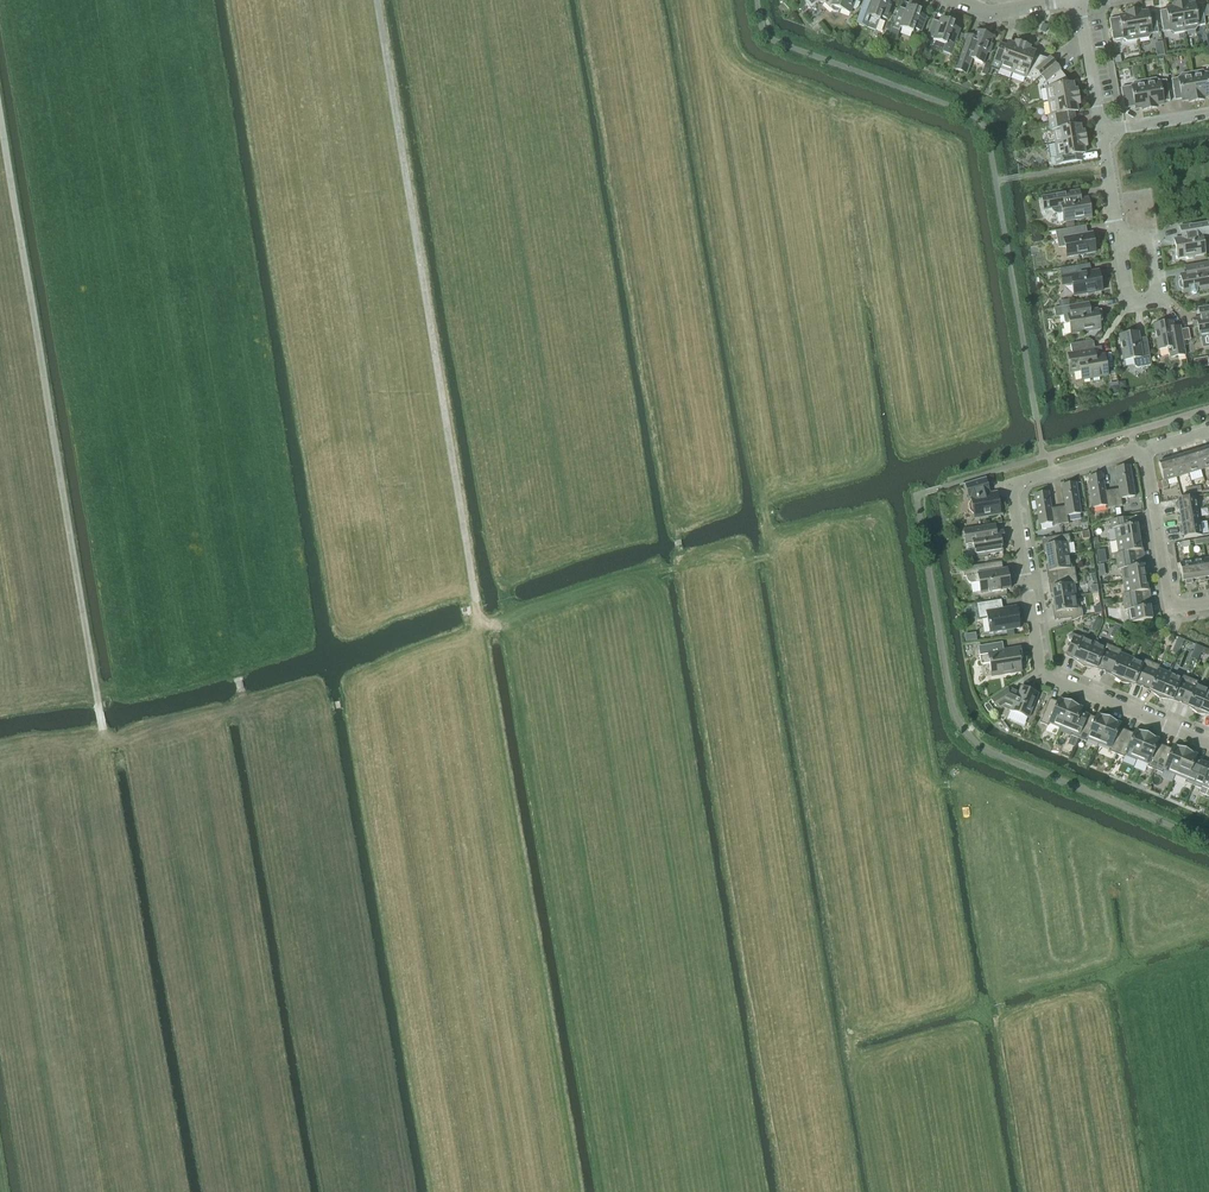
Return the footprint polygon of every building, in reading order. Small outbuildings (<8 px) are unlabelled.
[(854,1),(855,0),(806,0),(804,2),(810,10),(819,3),(823,4),(825,6),(831,11),(833,12),(836,13),(838,12),(840,10),(849,14),(854,1)] [(879,20),(880,17),(887,19),(892,5),(885,3),(886,0),(864,0),(858,16),(855,24),(874,32),(879,20)] [(1193,3),(1186,4),(1186,2),(1179,3),(1184,32),(1195,30),(1197,27),(1204,25),(1201,4),(1194,5),(1193,3)] [(1173,34),(1184,32),(1179,3),(1171,5),(1172,7),(1165,8),(1166,10),(1158,11),(1162,32),(1169,31),(1173,34)] [(916,8),(913,9),(907,7),(905,10),(899,8),(891,28),(899,31),(900,28),(912,33),(914,29),(920,32),(926,18),(919,15),(921,9),(916,8)] [(1146,11),(1140,12),(1139,10),(1132,11),(1137,40),(1147,38),(1150,34),(1157,33),(1154,12),(1147,13),(1146,11)] [(1127,42),(1137,40),(1132,11),(1125,12),(1125,14),(1118,16),(1119,18),(1109,19),(1112,41),(1123,39),(1127,42)] [(954,43),(959,30),(952,27),(954,22),(949,20),(946,21),(940,20),(939,23),(932,20),(926,36),(933,39),(932,40),(945,44),(942,52),(951,55),(955,44),(954,43)] [(960,49),(952,69),(961,72),(967,74),(972,59),(983,63),(987,52),(989,53),(992,45),(989,44),(992,37),(976,30),(974,34),(973,38),(965,35),(960,49)] [(1012,73),(1022,45),(1015,42),(1014,44),(1008,42),(1007,46),(1000,43),(990,68),(998,71),(999,69),(1012,73)] [(1049,57),(1047,59),(1034,54),(1035,52),(1029,50),(1030,47),(1022,45),(1012,73),(1025,78),(1025,77),(1034,80),(1040,76),(1054,64),(1049,57)] [(1048,102),(1078,97),(1076,89),(1074,89),(1073,83),(1067,84),(1066,78),(1054,64),(1040,76),(1045,81),(1046,88),(1045,88),(1048,102)] [(1205,73),(1201,70),(1191,72),(1196,101),(1203,100),(1203,98),(1208,97),(1208,95),(1208,94),(1208,73),(1205,73)] [(1188,102),(1196,101),(1191,72),(1180,74),(1178,78),(1170,79),(1174,100),(1181,99),(1181,101),(1188,100),(1188,102)] [(1166,80),(1158,81),(1155,79),(1144,80),(1149,109),(1157,108),(1157,106),(1163,104),(1163,102),(1169,101),(1166,80)] [(1142,110),(1149,109),(1144,80),(1134,82),(1131,86),(1121,88),(1124,110),(1135,108),(1135,110),(1142,108),(1142,110)] [(1074,112),(1078,111),(1077,105),(1079,105),(1078,97),(1048,102),(1050,116),(1047,116),(1049,124),(1075,119),(1074,112)] [(1080,125),(1076,126),(1075,119),(1049,124),(1050,131),(1052,130),(1055,144),(1085,139),(1084,131),(1081,131),(1080,125)] [(1057,158),(1050,159),(1051,167),(1056,166),(1077,162),(1082,161),(1080,154),(1081,154),(1085,153),(1084,148),(1087,147),(1085,139),(1055,144),(1057,157),(1057,158)] [(1088,198),(1080,199),(1079,191),(1042,197),(1044,210),(1051,209),(1052,211),(1053,210),(1053,211),(1055,212),(1057,213),(1059,213),(1062,213),(1063,222),(1091,218),(1088,198)] [(1174,239),(1177,259),(1186,257),(1187,259),(1192,258),(1194,256),(1204,254),(1202,239),(1208,238),(1208,221),(1204,222),(1184,226),(1179,227),(1181,238),(1174,239)] [(1082,226),(1055,231),(1058,248),(1065,247),(1067,257),(1078,255),(1082,258),(1085,254),(1095,252),(1092,233),(1083,234),(1082,226)] [(1178,283),(1178,287),(1180,289),(1182,288),(1183,293),(1190,292),(1192,294),(1195,294),(1196,291),(1207,289),(1206,283),(1208,282),(1208,262),(1184,266),(1186,274),(1180,275),(1181,280),(1179,280),(1178,283)] [(1086,264),(1060,269),(1062,285),(1072,283),(1074,295),(1086,293),(1088,295),(1093,294),(1094,292),(1102,290),(1098,271),(1089,272),(1087,271),(1086,264)] [(1074,305),(1054,309),(1055,317),(1063,316),(1064,322),(1066,323),(1069,323),(1071,334),(1100,329),(1100,326),(1102,325),(1103,324),(1102,318),(1100,317),(1098,317),(1097,309),(1089,310),(1088,302),(1074,305)] [(1192,319),(1194,327),(1197,326),(1199,338),(1200,338),(1202,349),(1208,348),(1208,307),(1202,308),(1198,309),(1199,317),(1192,319)] [(1171,322),(1154,325),(1158,349),(1168,348),(1169,355),(1172,357),(1185,354),(1180,326),(1172,327),(1171,322)] [(1137,332),(1120,336),(1124,360),(1133,359),(1134,366),(1137,368),(1151,365),(1146,337),(1138,338),(1137,332)] [(1072,353),(1068,354),(1071,372),(1081,370),(1082,379),(1093,378),(1093,381),(1099,380),(1099,376),(1107,375),(1104,355),(1102,356),(1101,348),(1093,349),(1092,340),(1070,344),(1072,353)] [(1205,451),(1204,448),(1197,450),(1198,453),(1195,454),(1200,471),(1208,469),(1208,454),(1208,450),(1205,451)] [(1195,454),(1192,455),(1191,452),(1185,454),(1186,456),(1183,457),(1188,475),(1200,471),(1195,454)] [(1183,457),(1180,458),(1179,456),(1172,458),(1173,461),(1171,462),(1176,479),(1188,475),(1183,457)] [(1171,462),(1167,463),(1166,459),(1161,461),(1162,464),(1159,465),(1164,482),(1161,483),(1163,490),(1168,489),(1166,482),(1176,479),(1171,462)] [(1122,500),(1136,498),(1131,467),(1116,470),(1119,491),(1112,492),(1115,509),(1123,508),(1122,500)] [(1112,492),(1105,493),(1103,477),(1088,479),(1093,510),(1107,508),(1108,510),(1115,509),(1112,492)] [(983,481),(968,486),(970,502),(972,501),(973,504),(971,507),(972,513),(975,515),(975,519),(1001,514),(1001,512),(1002,510),(1002,507),(1000,505),(998,496),(991,497),(986,480),(983,481)] [(1068,517),(1082,515),(1077,484),(1062,486),(1066,508),(1059,509),(1062,526),(1070,525),(1068,517)] [(1059,509),(1052,510),(1049,494),(1035,496),(1040,527),(1054,525),(1054,527),(1062,526),(1059,509)] [(1180,514),(1198,511),(1196,498),(1178,501),(1178,504),(1175,504),(1176,511),(1180,511),(1180,514)] [(1182,527),(1200,524),(1198,511),(1180,514),(1180,516),(1177,517),(1178,524),(1181,523),(1182,527)] [(1137,525),(1130,526),(1129,519),(1111,522),(1112,530),(1115,530),(1117,542),(1139,538),(1137,525)] [(1184,540),(1202,537),(1200,524),(1182,527),(1182,529),(1179,530),(1180,537),(1183,536),(1184,540)] [(1004,533),(993,535),(991,527),(965,531),(967,547),(974,546),(976,560),(992,558),(992,555),(1003,553),(1002,542),(1005,541),(1004,533)] [(1068,544),(1071,544),(1070,536),(1051,539),(1053,547),(1046,548),(1048,561),(1070,557),(1068,544)] [(1135,553),(1141,552),(1139,538),(1117,542),(1119,555),(1116,555),(1117,564),(1136,560),(1135,553)] [(1075,569),(1072,570),(1070,557),(1048,561),(1050,574),(1056,573),(1058,580),(1077,577),(1075,569)] [(1144,566),(1137,568),(1136,560),(1117,564),(1119,572),(1121,571),(1123,583),(1146,580),(1144,566)] [(1205,579),(1208,578),(1205,561),(1193,563),(1196,580),(1198,580),(1199,583),(1206,582),(1205,579)] [(1193,581),(1196,580),(1193,563),(1180,565),(1183,582),(1186,582),(1186,585),(1193,584),(1193,581)] [(978,566),(962,568),(963,577),(965,577),(966,577),(966,579),(967,581),(968,582),(970,584),(972,584),(979,583),(980,594),(1010,590),(1006,570),(1003,570),(992,572),(990,564),(978,566)] [(1075,585),(1078,585),(1077,577),(1058,580),(1059,587),(1052,588),(1054,602),(1077,598),(1075,585)] [(1141,594),(1148,593),(1146,580),(1123,583),(1125,595),(1123,596),(1124,604),(1142,601),(1141,594)] [(1082,610),(1079,611),(1077,598),(1054,602),(1057,615),(1063,614),(1064,621),(1071,620),(1072,623),(1083,618),(1082,610)] [(1150,608),(1144,609),(1142,601),(1124,604),(1125,612),(1128,611),(1130,624),(1152,621),(1150,608)] [(1017,609),(1004,611),(1002,602),(978,606),(980,621),(988,619),(991,635),(1020,630),(1017,609)] [(1094,644),(1075,636),(1073,636),(1072,636),(1071,636),(1070,637),(1069,638),(1069,639),(1069,641),(1070,642),(1072,643),(1066,657),(1078,662),(1078,664),(1084,669),(1094,644)] [(1022,651),(1005,653),(1003,644),(979,648),(982,666),(991,665),(993,677),(1004,675),(1006,676),(1011,675),(1012,674),(1022,672),(1020,660),(1023,660),(1022,651)] [(1107,645),(1106,648),(1094,644),(1084,669),(1092,669),(1092,668),(1105,673),(1114,648),(1107,645)] [(1121,654),(1122,651),(1114,648),(1105,673),(1117,678),(1116,680),(1122,684),(1132,659),(1121,654)] [(1145,661),(1144,664),(1132,659),(1122,684),(1129,685),(1130,683),(1142,688),(1152,664),(1145,661)] [(1158,670),(1160,667),(1152,664),(1142,688),(1155,693),(1154,695),(1160,700),(1170,675),(1158,670)] [(1183,676),(1181,679),(1170,675),(1160,700),(1168,700),(1168,699),(1181,704),(1190,679),(1183,676)] [(1196,685),(1198,682),(1190,679),(1181,704),(1193,709),(1192,711),(1198,715),(1208,690),(1196,685)] [(1033,692),(1031,692),(1022,689),(1020,692),(1013,697),(1008,690),(992,701),(997,708),(1001,706),(1012,710),(1011,712),(1029,720),(1039,696),(1036,695),(1035,692),(1033,692)] [(1208,690),(1198,715),(1206,716),(1206,714),(1208,715),(1208,691),(1208,690)] [(1061,730),(1071,705),(1059,700),(1057,703),(1050,701),(1041,724),(1048,727),(1049,725),(1061,730)] [(988,704),(984,707),(988,713),(993,710),(988,704)] [(1081,713),(1083,709),(1071,705),(1061,730),(1072,734),(1071,737),(1079,740),(1089,716),(1081,713)] [(1099,745),(1109,720),(1097,715),(1095,719),(1089,716),(1079,740),(1086,743),(1088,740),(1099,745)] [(1120,729),(1121,725),(1109,720),(1099,745),(1111,749),(1109,753),(1117,756),(1127,732),(1120,729)] [(1137,761),(1147,736),(1135,731),(1134,734),(1127,732),(1117,756),(1124,759),(1126,756),(1137,761)] [(1157,744),(1159,740),(1147,736),(1137,761),(1149,765),(1147,768),(1155,771),(1165,747),(1157,744)] [(1175,776),(1186,751),(1173,746),(1172,750),(1165,747),(1155,771),(1163,774),(1164,772),(1175,776)] [(1196,760),(1197,756),(1186,751),(1175,776),(1187,781),(1185,784),(1193,787),(1203,763),(1196,760)] [(1203,763),(1193,787),(1200,790),(1202,787),(1208,790),(1208,765),(1203,763)]
